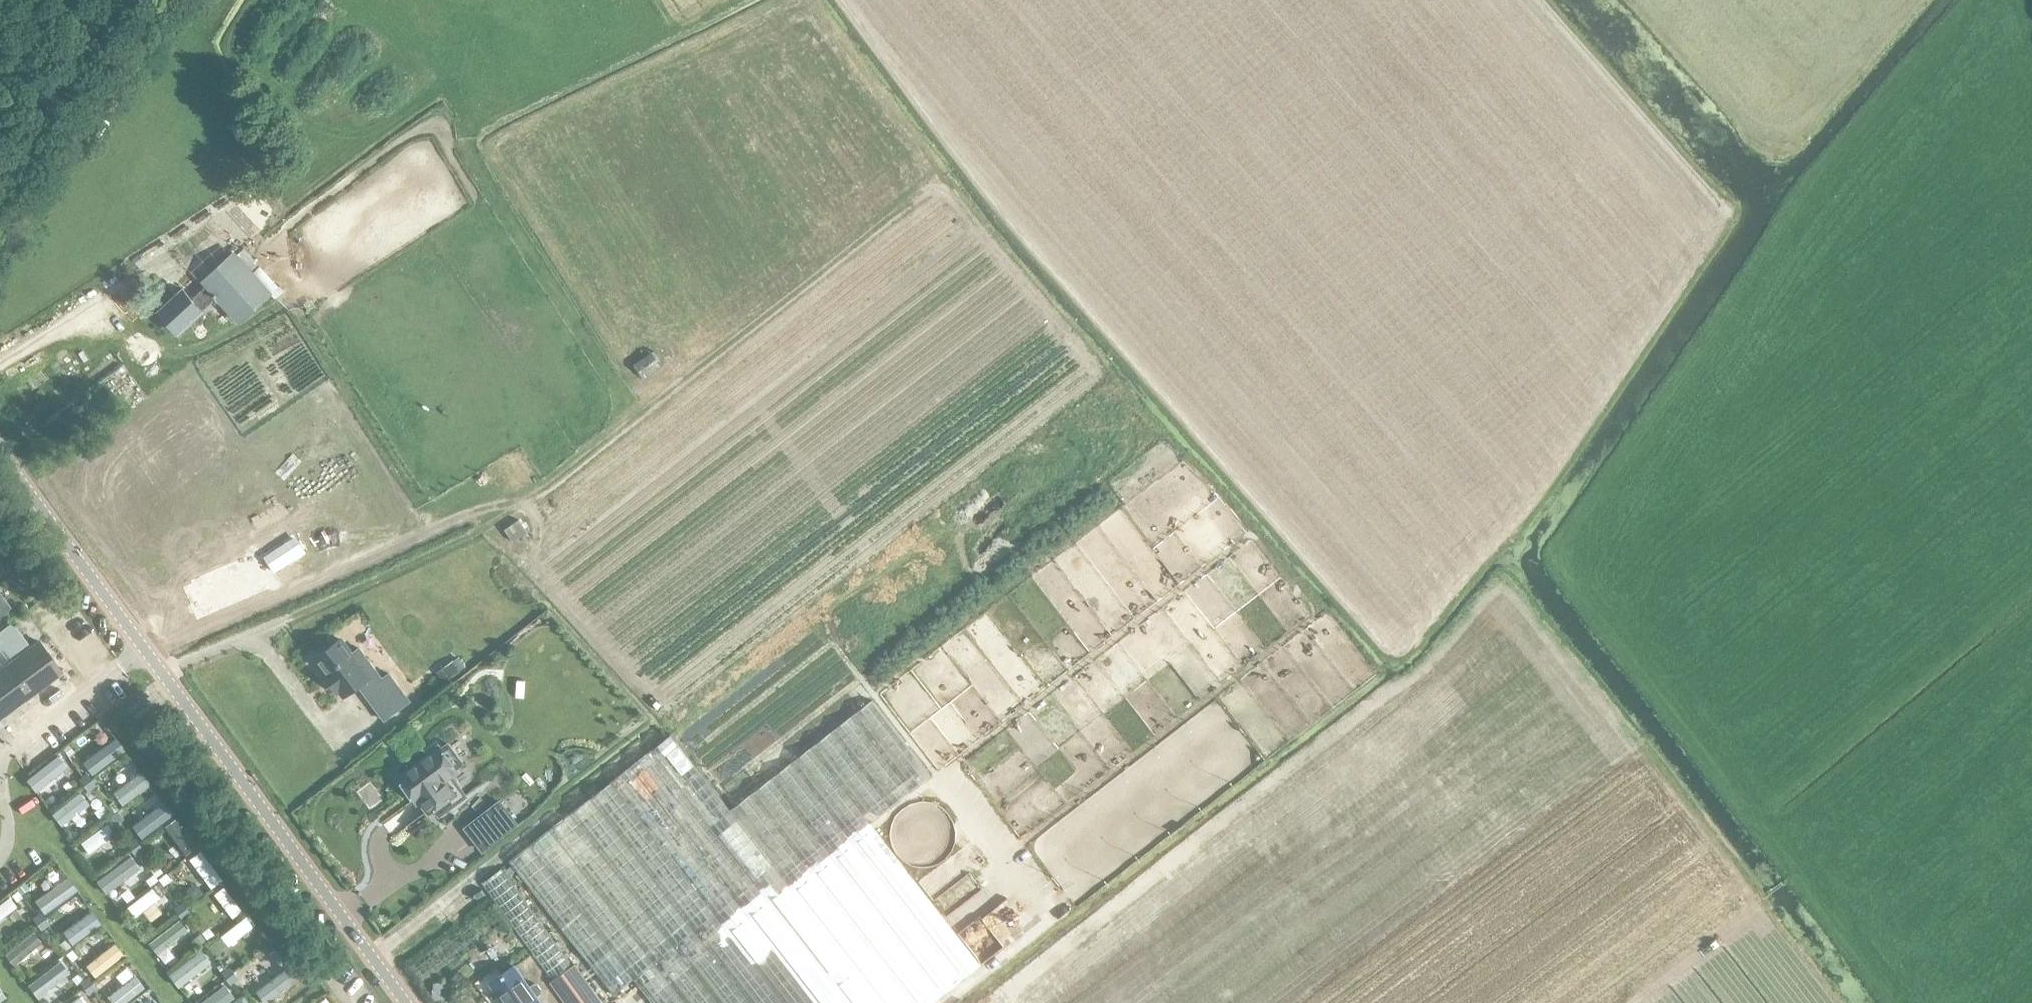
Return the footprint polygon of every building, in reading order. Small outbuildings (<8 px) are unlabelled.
[(271,293),(234,252),(203,280),(207,285),(192,298),(183,288),(158,310),(178,333),(203,310),(202,309),(217,295),(240,321),(271,293)] [(297,537),(265,557),(274,572),(306,552),(297,537)] [(8,606),(0,595),(0,613),(8,606)] [(61,671),(38,640),(30,646),(12,622),(0,630),(0,716),(61,671)] [(336,691),(339,690),(343,695),(358,684),(384,720),(409,700),(389,672),(382,677),(359,647),(351,652),(341,638),(315,658),(326,673),(324,674),(336,691)] [(980,964),(869,822),(930,775),(870,699),(730,809),(671,733),(509,860),(613,993),(633,978),(653,1002),(931,1002),(980,964)] [(115,740),(83,765),(92,777),(123,751),(115,740)] [(409,759),(413,765),(399,776),(415,798),(416,799),(420,797),(429,810),(433,807),(439,815),(466,795),(450,774),(455,770),(454,769),(462,763),(447,743),(439,749),(438,747),(427,755),(422,749),(409,759)] [(56,760),(26,783),(34,794),(64,770),(56,760)] [(141,774),(112,796),(121,808),(149,785),(141,774)] [(80,791),(55,809),(62,820),(88,801),(80,791)] [(499,800),(464,827),(482,850),(517,823),(499,800)] [(140,839),(173,815),(163,802),(131,827),(140,839)] [(161,826),(184,856),(196,847),(174,817),(161,826)] [(107,821),(77,844),(87,856),(116,834),(107,821)] [(187,861),(210,891),(222,882),(200,852),(187,861)] [(130,857),(95,883),(104,895),(139,870),(130,857)] [(552,979),(572,965),(502,868),(482,882),(552,979)] [(68,879),(33,905),(42,918),(77,892),(68,879)] [(153,887),(123,910),(132,922),(162,899),(153,887)] [(212,894),(230,917),(240,910),(222,887),(212,894)] [(0,901),(0,920),(18,907),(8,894),(0,901)] [(67,905),(90,935),(102,925),(80,895),(67,905)] [(244,917),(218,935),(226,945),(251,927),(244,917)] [(179,921),(147,946),(157,958),(189,934),(179,921)] [(32,933),(3,957),(13,967),(40,944),(32,933)] [(113,945),(84,967),(94,979),(123,957),(113,945)] [(200,952),(168,976),(177,989),(209,965),(200,952)] [(56,963),(26,985),(36,998),(66,975),(56,963)] [(572,965),(552,979),(550,981),(567,1002),(603,1002),(574,964),(572,965)] [(514,965),(489,982),(504,1002),(541,1002),(514,965)] [(242,977),(261,1002),(270,995),(251,970),(242,977)] [(106,999),(109,1002),(127,1002),(144,990),(135,977),(106,999)] [(202,1002),(229,1002),(233,999),(224,987),(202,1002)] [(68,1002),(86,1002),(80,994),(68,1002)]
